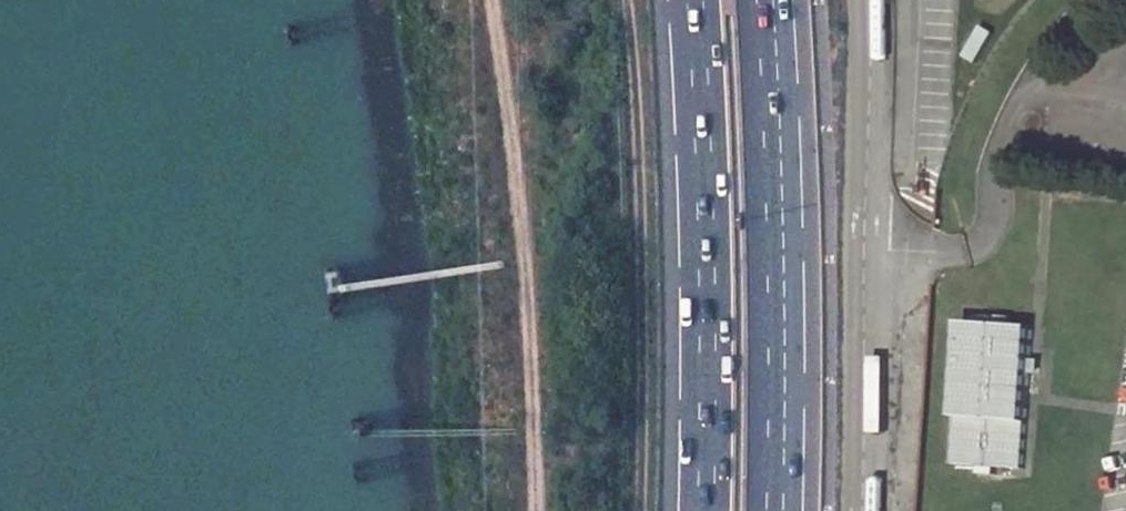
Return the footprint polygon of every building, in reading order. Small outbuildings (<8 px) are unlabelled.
[(1000,324),(964,321),(954,464),(981,466),(980,473),(996,475),(997,467),(1025,469),(1035,326),(1016,325),(1016,317),(1000,316),(1000,324)]
